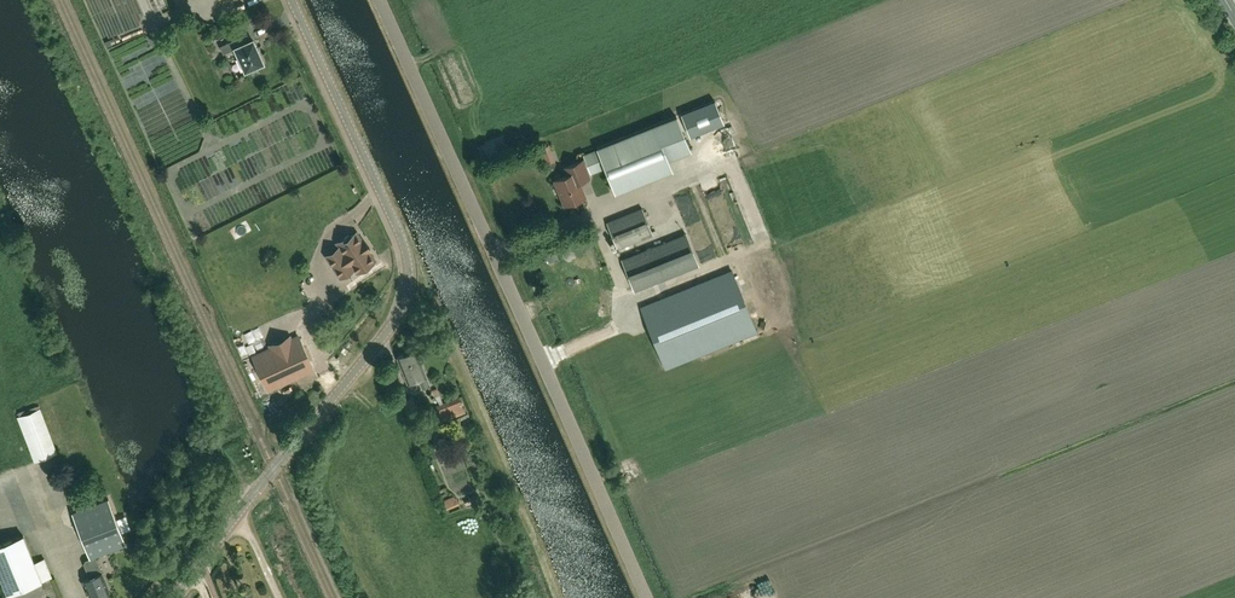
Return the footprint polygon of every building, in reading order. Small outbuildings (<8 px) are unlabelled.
[(253,40),(239,46),(236,39),(220,46),(223,54),(235,48),(245,71),(251,68),(252,70),(262,66),(261,64),(263,63),(253,40)] [(690,137),(723,123),(714,101),(681,114),(690,137)] [(601,159),(615,194),(672,171),(654,125),(597,148),(597,149),(589,152),(593,162),(601,159)] [(564,205),(571,202),(571,203),(574,205),(578,203),(579,201),(579,199),(584,197),(579,184),(589,179),(581,161),(564,168),(567,175),(554,180),(564,205)] [(617,248),(652,234),(642,208),(606,223),(617,248)] [(340,245),(326,255),(341,277),(355,268),(357,272),(375,260),(369,251),(371,249),(364,239),(362,241),(356,231),(349,236),(348,234),(337,241),(340,245)] [(686,234),(621,259),(633,290),(698,264),(686,234)] [(723,283),(633,317),(655,376),(746,342),(723,283)] [(298,335),(292,338),(269,348),(253,356),(268,390),(314,370),(298,335)] [(422,388),(430,385),(426,375),(427,375),(416,349),(407,353),(397,357),(408,383),(417,379),(418,379),(422,388)] [(442,422),(466,413),(459,397),(435,406),(442,422)] [(408,414),(416,410),(411,398),(403,401),(408,414)] [(35,461),(57,453),(40,409),(18,417),(35,461)] [(95,555),(126,543),(109,499),(73,513),(73,512),(72,512),(91,558),(86,560),(84,563),(90,578),(83,580),(90,597),(98,597),(98,596),(110,592),(95,555)] [(34,563),(22,535),(0,544),(0,577),(7,595),(51,577),(44,558),(34,563)]
